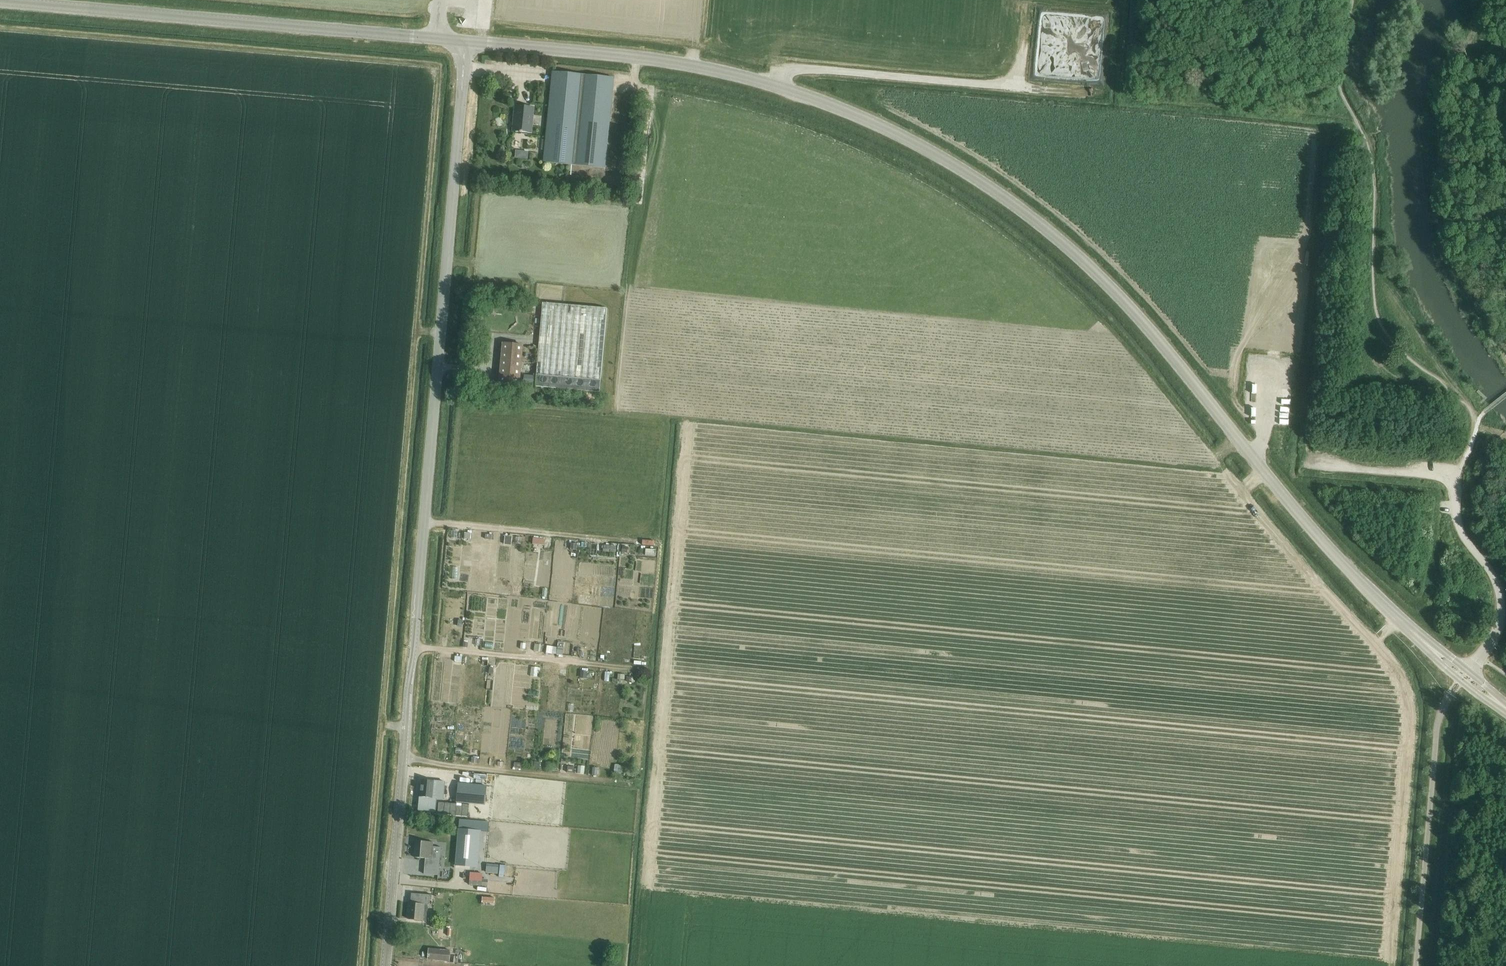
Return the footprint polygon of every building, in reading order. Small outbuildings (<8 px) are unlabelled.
[(553,72),(544,162),(605,169),(615,78),(553,72)] [(522,132),(531,133),(533,108),(516,106),(513,131),(522,132)] [(536,387),(600,392),(607,309),(543,303),(536,387)] [(503,343),(500,384),(520,386),(523,345),(503,343)] [(604,545),(603,552),(615,553),(616,546),(604,545)] [(531,666),(530,676),(538,677),(539,667),(531,666)] [(422,780),(420,797),(437,798),(441,798),(442,782),(422,780)] [(458,783),(457,802),(476,804),(485,805),(487,786),(458,783)] [(435,811),(437,798),(420,797),(419,810),(435,811)] [(439,802),(438,815),(446,815),(468,817),(469,805),(439,802)] [(472,820),(471,827),(489,829),(489,822),(472,820)] [(458,828),(456,866),(476,867),(479,829),(458,828)] [(433,847),(433,842),(417,840),(415,858),(426,859),(424,874),(439,875),(441,847),(433,847)] [(487,864),(486,873),(498,874),(499,865),(487,864)] [(433,895),(411,893),(410,920),(427,921),(428,910),(429,905),(430,905),(430,900),(432,900),(433,895)] [(482,902),(482,905),(491,906),(494,906),(494,903),(495,898),(482,897),(482,902)] [(428,959),(450,961),(450,962),(454,962),(455,956),(451,956),(451,950),(429,948),(428,959)]
